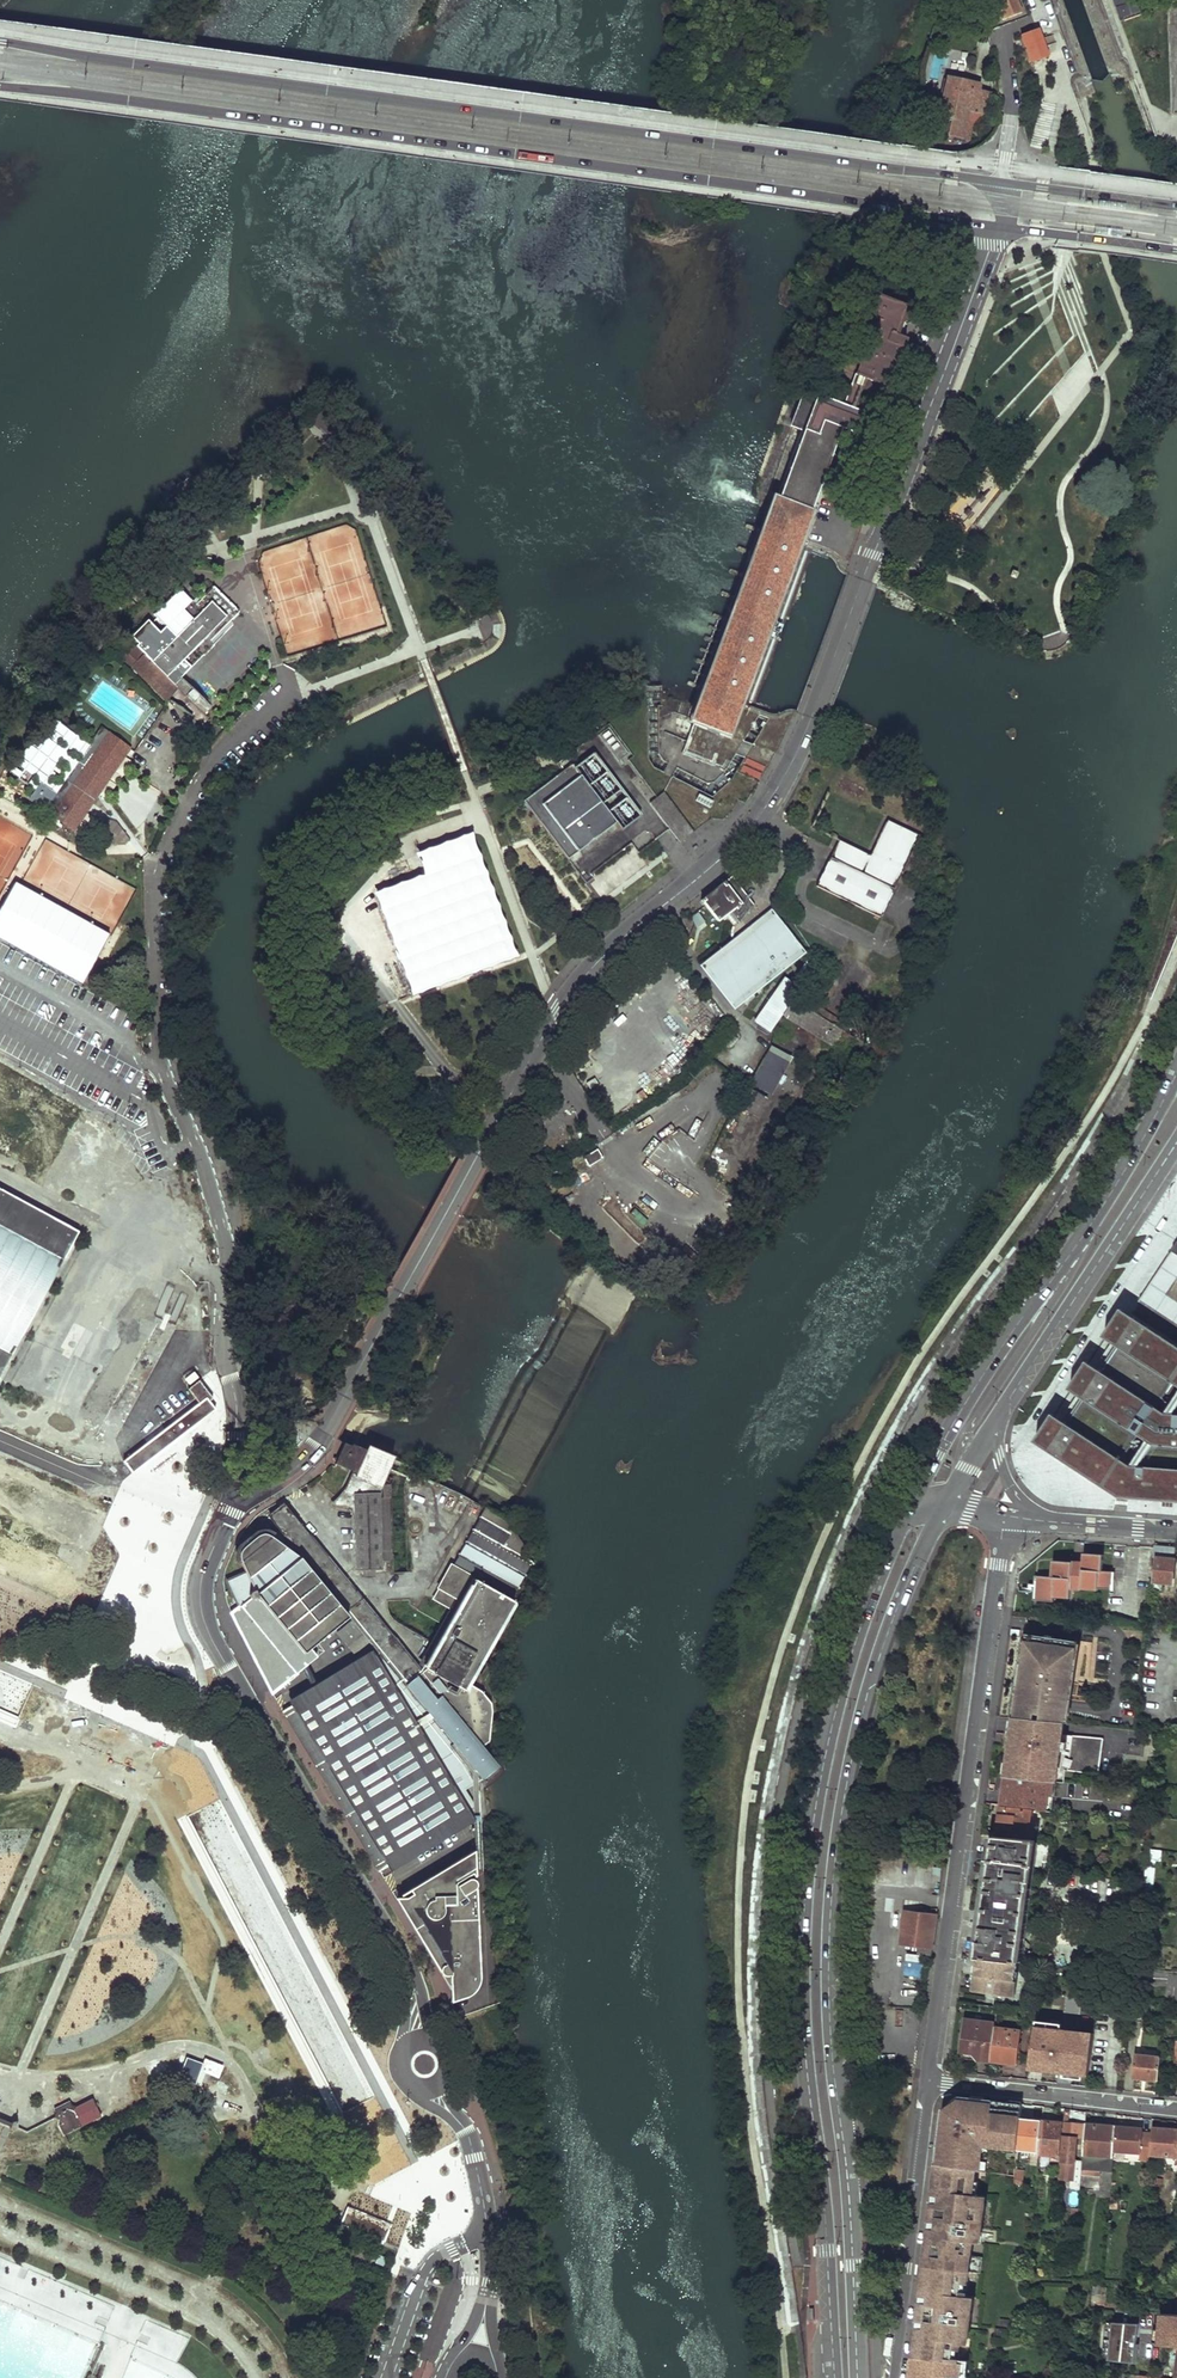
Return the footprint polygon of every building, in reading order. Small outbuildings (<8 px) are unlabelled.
[(1019,13),(1014,0),(996,0),(997,4),(1003,20),(1016,14),(1019,13)] [(983,27),(1003,20),(997,4),(981,9),(978,10),(983,27)] [(1025,35),(1020,37),(1031,64),(1048,58),(1044,49),(1058,44),(1054,36),(1041,40),(1037,30),(1025,35)] [(947,80),(936,133),(944,135),(970,140),(973,124),(983,126),(985,118),(987,118),(992,94),(979,91),(980,87),(947,80)] [(1122,207),(1096,203),(1096,206),(1095,209),(1121,213),(1122,210),(1122,207)] [(1091,235),(1118,238),(1118,235),(1119,232),(1092,229),(1092,231),(1091,235)] [(730,737),(842,431),(870,440),(878,419),(873,418),(884,388),(887,389),(904,341),(895,338),(905,308),(891,303),(891,304),(873,298),(834,403),(817,397),(816,399),(803,394),(791,427),(804,431),(778,500),(774,498),(691,722),(730,737)] [(1013,569),(1010,577),(1017,579),(1020,571),(1013,569)] [(145,657),(193,706),(201,698),(182,679),(215,646),(211,642),(239,613),(213,587),(196,605),(180,590),(155,615),(171,632),(165,638),(149,622),(143,627),(134,618),(123,629),(148,653),(145,657)] [(204,723),(206,719),(193,706),(145,657),(131,643),(120,655),(167,701),(174,693),(204,723)] [(55,723),(52,735),(64,739),(67,726),(55,723)] [(74,832),(130,750),(101,729),(44,811),(74,832)] [(573,764),(524,800),(557,845),(567,858),(616,823),(621,830),(640,816),(594,753),(575,767),(573,764)] [(693,834),(663,794),(650,803),(669,829),(680,844),(693,834)] [(700,794),(696,801),(711,808),(714,802),(700,794)] [(21,823),(0,812),(0,862),(21,823)] [(840,840),(817,886),(879,917),(920,836),(888,820),(871,855),(840,840)] [(426,861),(375,880),(413,987),(520,949),(474,821),(423,840),(419,841),(426,861)] [(588,884),(601,900),(624,881),(618,875),(634,861),(626,852),(588,884)] [(754,907),(732,876),(714,891),(701,901),(717,922),(729,912),(739,924),(748,911),(754,907)] [(769,913),(703,966),(734,1003),(799,951),(769,913)] [(112,1021),(120,1005),(0,943),(0,964),(112,1021)] [(791,998),(781,1015),(843,1053),(853,1036),(791,998)] [(769,1094),(790,1056),(770,1045),(749,1084),(769,1094)] [(753,1090),(743,1109),(758,1117),(768,1099),(753,1090)] [(589,1164),(601,1159),(597,1151),(585,1157),(589,1164)] [(1,1382),(81,1235),(0,1191),(0,1382),(1,1382)] [(1176,1243),(1137,1302),(1176,1328),(1176,1244),(1176,1243)] [(196,1303),(194,1346),(209,1346),(210,1304),(196,1303)] [(1132,1320),(1120,1311),(1101,1339),(1114,1348),(1130,1323),(1132,1320)] [(1118,1476),(1127,1484),(1126,1501),(1128,1501),(1129,1493),(1142,1494),(1142,1501),(1144,1502),(1145,1494),(1158,1495),(1158,1503),(1160,1503),(1161,1495),(1175,1496),(1174,1504),(1176,1504),(1176,1497),(1176,1353),(1130,1323),(1114,1348),(1098,1372),(1081,1398),(1064,1425),(1046,1452),(1041,1449),(1115,1497),(1118,1476)] [(1070,1333),(1066,1331),(1060,1340),(1064,1343),(1070,1333)] [(1081,1398),(1098,1372),(1085,1364),(1068,1390),(1081,1398)] [(206,1398),(209,1402),(213,1398),(199,1381),(188,1389),(199,1404),(206,1398)] [(124,1462),(132,1472),(214,1409),(209,1402),(206,1398),(199,1404),(124,1462)] [(1064,1425),(1051,1416),(1033,1444),(1041,1449),(1046,1452),(1064,1425)] [(352,1494),(354,1571),(380,1569),(380,1561),(389,1560),(387,1493),(392,1480),(384,1476),(393,1459),(365,1448),(364,1450),(352,1444),(350,1446),(343,1443),(339,1452),(334,1464),(351,1472),(348,1478),(350,1479),(347,1485),(349,1486),(347,1491),(352,1494)] [(1118,1476),(1115,1497),(1120,1499),(1126,1501),(1127,1484),(1118,1476)] [(467,1502),(415,1480),(408,1495),(460,1517),(467,1502)] [(1144,1502),(1158,1503),(1158,1495),(1145,1494),(1144,1502)] [(1160,1503),(1174,1504),(1175,1496),(1161,1495),(1160,1503)] [(283,1505),(268,1518),(278,1531),(300,1557),(379,1654),(481,1780),(496,1768),(485,1755),(486,1753),(421,1673),(283,1505)] [(421,1673),(486,1753),(484,1744),(488,1740),(490,1712),(489,1705),(480,1692),(468,1685),(513,1605),(512,1604),(513,1603),(509,1600),(532,1562),(525,1557),(527,1552),(508,1520),(484,1509),(432,1600),(449,1609),(421,1658),(426,1661),(422,1667),(425,1670),(421,1673)] [(231,1615),(272,1694),(316,1657),(309,1649),(347,1617),(299,1558),(300,1557),(278,1531),(269,1539),(264,1538),(260,1539),(256,1540),(245,1548),(242,1553),(242,1557),(241,1560),(242,1564),(246,1574),(229,1582),(240,1607),(231,1615)] [(1168,1560),(1169,1550),(1155,1549),(1154,1559),(1153,1568),(1152,1583),(1159,1584),(1173,1585),(1174,1561),(1168,1560)] [(1039,1576),(1036,1600),(1053,1602),(1053,1596),(1070,1597),(1070,1588),(1097,1591),(1097,1588),(1113,1590),(1114,1573),(1102,1572),(1103,1555),(1084,1554),(1083,1564),(1052,1561),(1050,1577),(1039,1576)] [(335,1634),(352,1655),(367,1643),(350,1622),(335,1634)] [(169,1624),(155,1627),(158,1644),(172,1641),(169,1624)] [(1016,1715),(1013,1720),(1036,1722),(1042,1723),(1048,1723),(1064,1724),(1068,1696),(1070,1685),(1072,1666),(1072,1665),(1070,1665),(1072,1652),(1074,1652),(1075,1644),(1025,1636),(1027,1641),(1026,1644),(1026,1645),(1029,1645),(1027,1658),(1025,1658),(1024,1658),(1019,1698),(1019,1699),(1021,1699),(1019,1712),(1017,1711),(1017,1712),(1016,1715)] [(288,1701),(292,1707),(373,1656),(371,1651),(288,1701)] [(292,1707),(282,1712),(378,1872),(387,1867),(469,1817),(477,1813),(463,1791),(481,1780),(379,1654),(373,1656),(292,1707)] [(1076,1698),(1078,1686),(1070,1685),(1068,1696),(1076,1698)] [(1013,1720),(1010,1742),(1029,1744),(1031,1734),(1035,1734),(1036,1722),(1013,1720)] [(1042,1723),(1038,1745),(1045,1746),(1048,1723),(1042,1723)] [(1150,1741),(1149,1757),(1155,1758),(1157,1734),(1151,1733),(1151,1736),(1146,1736),(1145,1740),(1150,1741)] [(1071,1737),(1069,1773),(1100,1774),(1102,1739),(1071,1737)] [(1015,1763),(1014,1776),(1046,1779),(1049,1750),(1021,1747),(1019,1763),(1015,1763)] [(1013,1779),(1011,1795),(1020,1796),(1020,1798),(1052,1802),(1052,1800),(1062,1801),(1064,1785),(1013,1779)] [(1001,1810),(998,1835),(1028,1838),(1030,1813),(1001,1810)] [(387,1867),(391,1873),(472,1823),(469,1817),(387,1867)] [(979,1938),(975,1958),(977,1958),(1017,1962),(1027,1889),(1023,1889),(1024,1884),(1028,1884),(1034,1841),(995,1837),(980,1939),(979,1938)] [(469,1865),(476,1864),(475,1849),(463,1856),(469,1865)] [(480,1976),(476,1864),(469,1865),(463,1856),(442,1868),(452,1884),(433,1886),(428,1878),(409,1889),(411,1894),(396,1903),(408,1922),(450,1991),(457,2002),(472,1993),(475,1991),(476,1989),(477,1986),(478,1984),(479,1981),(480,1978),(480,1976)] [(1150,1856),(1146,1885),(1150,1886),(1151,1879),(1153,1879),(1156,1857),(1150,1856)] [(452,1884),(442,1868),(428,1878),(433,1886),(452,1884)] [(1146,1885),(1145,1885),(1144,1897),(1151,1898),(1152,1886),(1150,1886),(1146,1885)] [(411,1894),(409,1889),(393,1898),(396,1903),(411,1894)] [(936,1916),(905,1912),(901,1944),(920,1947),(919,1955),(930,1956),(931,1956),(932,1948),(936,1916)] [(1029,1951),(1028,1964),(1039,1965),(1040,1952),(1029,1951)] [(1040,1952),(1039,1965),(1048,1966),(1049,1953),(1040,1952)] [(921,1980),(925,1958),(906,1954),(902,1976),(921,1980)] [(1017,1962),(977,1958),(972,1990),(1017,1997),(1020,1973),(1015,1972),(1017,1962)] [(1144,1989),(1142,2001),(1146,2001),(1153,2002),(1154,1990),(1144,1989)] [(1041,1998),(1038,2014),(1045,2015),(1047,1998),(1041,1998)] [(1146,2001),(1142,2001),(1133,1999),(1132,2011),(1145,2013),(1146,2001)] [(995,2022),(963,2017),(958,2053),(971,2055),(976,2061),(990,2062),(995,2026),(995,2022)] [(1130,2025),(1128,2042),(1138,2043),(1140,2025),(1130,2025)] [(1015,2066),(1021,2030),(995,2026),(990,2062),(1015,2066)] [(1048,2030),(1044,2064),(1078,2068),(1082,2034),(1048,2030)] [(232,2073),(195,2053),(181,2078),(218,2098),(232,2073)] [(1137,2055),(1134,2077),(1157,2080),(1160,2058),(1137,2055)] [(975,2063),(973,2070),(986,2073),(987,2066),(975,2063)] [(943,2110),(937,2164),(977,2169),(980,2143),(1019,2146),(1021,2116),(1022,2103),(961,2095),(943,2110)] [(69,2102),(53,2111),(54,2113),(52,2118),(56,2119),(59,2124),(57,2125),(63,2136),(98,2117),(90,2101),(84,2104),(76,2107),(71,2105),(69,2102)] [(1021,2116),(1019,2146),(1039,2148),(1042,2119),(1021,2116)] [(1039,2148),(1039,2152),(1061,2154),(1064,2121),(1042,2119),(1039,2148)] [(17,2122),(12,2120),(11,2125),(9,2129),(13,2132),(15,2127),(17,2122)] [(1075,2159),(1077,2137),(1085,2138),(1086,2123),(1064,2121),(1061,2154),(1058,2177),(1071,2178),(1070,2187),(1080,2188),(1081,2174),(1082,2168),(1082,2160),(1075,2159)] [(1085,2138),(1082,2168),(1101,2169),(1113,2170),(1115,2151),(1117,2126),(1086,2123),(1085,2138)] [(1143,2129),(1117,2126),(1115,2151),(1141,2153),(1140,2159),(1150,2159),(1150,2156),(1152,2134),(1143,2133),(1143,2129)] [(1176,2131),(1152,2128),(1152,2134),(1150,2156),(1176,2157),(1176,2127),(1176,2131)] [(977,2169),(937,2164),(932,2202),(940,2203),(939,2209),(944,2210),(942,2223),(937,2223),(936,2229),(929,2228),(927,2243),(937,2245),(936,2252),(943,2253),(941,2268),(971,2272),(981,2273),(983,2256),(972,2255),(974,2242),(985,2243),(987,2228),(983,2227),(987,2195),(974,2194),(977,2169)] [(1016,2174),(1015,2183),(1023,2184),(1025,2164),(1017,2164),(1016,2174)] [(1049,2176),(1048,2184),(1057,2186),(1058,2177),(1049,2176)] [(940,2203),(932,2202),(929,2228),(936,2229),(937,2223),(942,2223),(944,2210),(939,2209),(940,2203)] [(937,2245),(927,2243),(924,2266),(941,2268),(943,2253),(936,2252),(937,2245)] [(971,2272),(941,2268),(924,2266),(923,2272),(920,2301),(926,2301),(926,2304),(937,2306),(935,2321),(966,2323),(973,2324),(975,2303),(968,2302),(969,2296),(971,2272)] [(1037,2271),(1037,2278),(1048,2279),(1049,2272),(1037,2271)] [(1091,2290),(1089,2311),(1101,2312),(1102,2312),(1104,2291),(1091,2290)] [(937,2306),(926,2304),(926,2301),(920,2301),(918,2320),(922,2320),(935,2321),(937,2306)] [(1161,2324),(1154,2323),(1153,2342),(1160,2342),(1160,2345),(1176,2346),(1176,2316),(1161,2315),(1161,2324)] [(1017,2320),(1001,2318),(1000,2325),(1016,2327),(1017,2320)] [(966,2323),(935,2321),(922,2320),(922,2323),(920,2322),(919,2326),(917,2326),(913,2355),(961,2360),(962,2360),(964,2343),(966,2323)] [(973,2324),(966,2323),(964,2343),(971,2344),(973,2324)] [(1135,2362),(1137,2325),(1105,2323),(1103,2360),(1135,2362)] [(1005,2328),(996,2327),(995,2338),(1004,2339),(1005,2328)] [(913,2355),(910,2377),(950,2377),(950,2374),(960,2375),(961,2360),(913,2355)]
